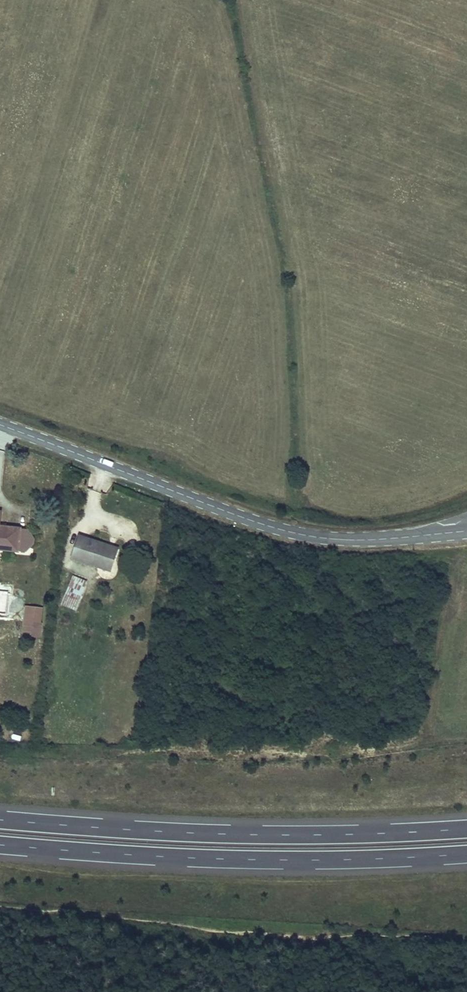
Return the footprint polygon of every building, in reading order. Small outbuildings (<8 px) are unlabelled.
[(32,537),(26,529),(3,526),(3,529),(0,529),(0,548),(23,550),(32,543),(32,537)] [(113,558),(101,554),(105,544),(78,533),(69,557),(107,573),(113,558)] [(105,544),(101,554),(113,558),(117,549),(105,544)] [(88,582),(73,576),(62,604),(76,610),(88,582)] [(36,636),(39,609),(27,608),(26,621),(21,620),(19,635),(36,636)]
